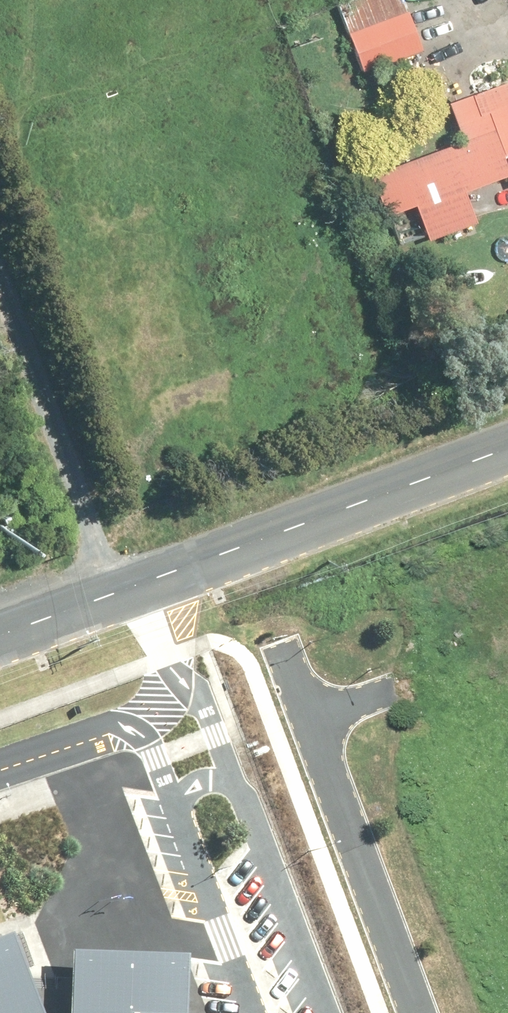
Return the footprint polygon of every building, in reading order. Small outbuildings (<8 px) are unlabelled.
[(330,4),(356,72),(414,50),(406,28),(409,27),(404,13),(401,14),(395,0),(341,0),(330,4)] [(361,173),(376,214),(406,203),(419,238),(466,221),(455,189),(501,172),(505,184),(507,183),(507,89),(502,91),(497,80),(439,101),(453,138),(361,173)] [(494,210),(468,217),(473,235),(499,228),(494,210)] [(23,928),(0,934),(0,1012),(46,1012),(23,928)] [(80,949),(78,1012),(195,1012),(196,962),(197,954),(80,949)]
